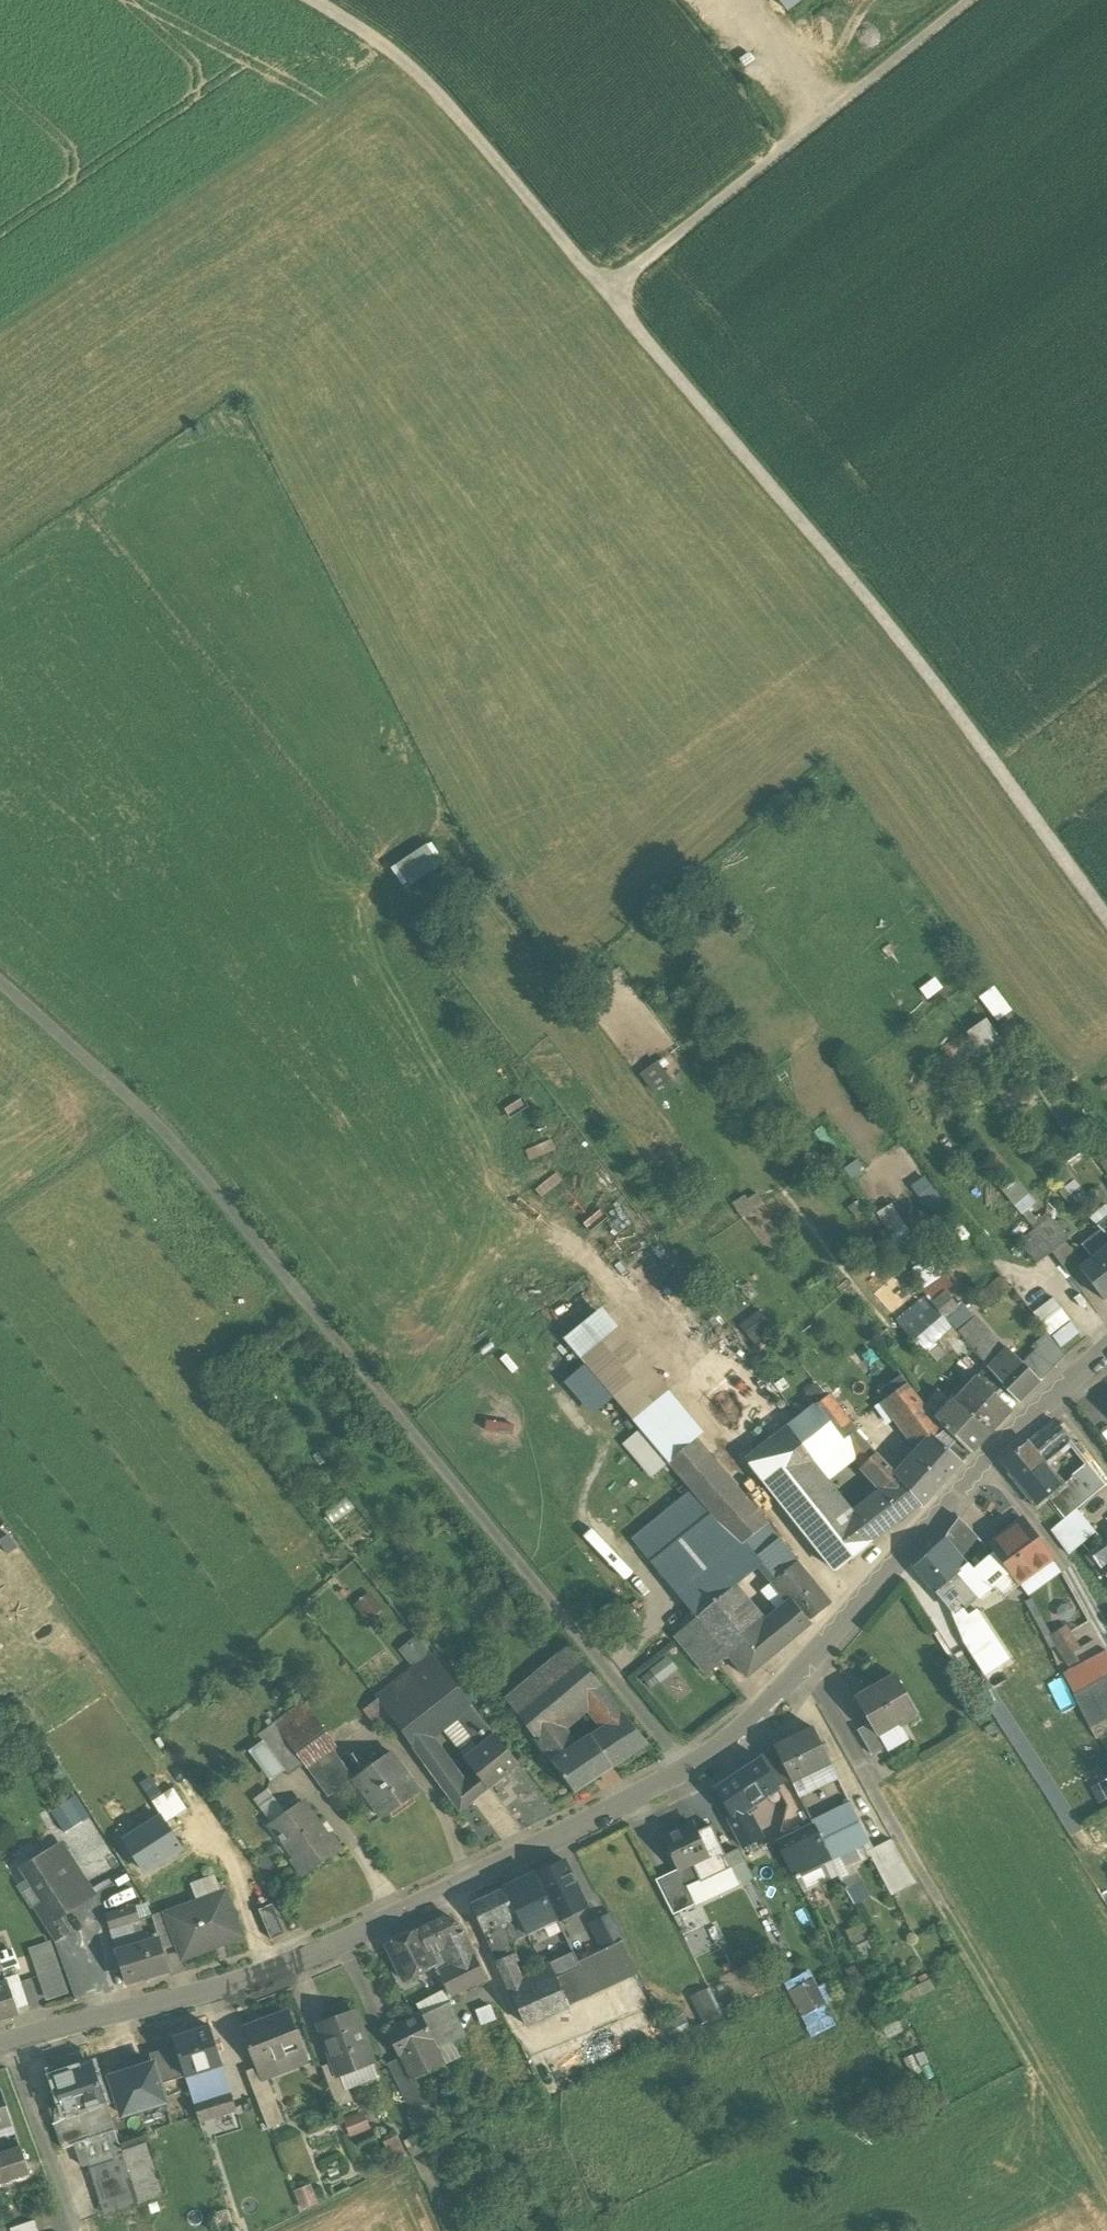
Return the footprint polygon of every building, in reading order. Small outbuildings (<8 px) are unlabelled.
[(789,16),(810,0),(777,0),(789,16)] [(430,839),(390,866),(405,888),(445,861),(430,839)] [(980,994),(997,1020),(1013,1009),(995,983),(980,994)] [(978,1052),(1000,1042),(989,1017),(966,1028),(978,1052)] [(662,1061),(643,1069),(651,1089),(670,1081),(662,1061)] [(933,1211),(945,1201),(924,1176),(912,1186),(933,1211)] [(1022,1213),(1037,1201),(1018,1177),(1003,1188),(1022,1213)] [(1053,1219),(1035,1231),(1051,1252),(1068,1240),(1053,1219)] [(1079,1267),(1104,1300),(1106,1298),(1106,1246),(1079,1267)] [(1002,1276),(964,1308),(973,1319),(1010,1288),(1002,1276)] [(1060,1346),(1080,1331),(1054,1296),(1034,1311),(1060,1346)] [(925,1298),(900,1317),(908,1327),(933,1307),(925,1298)] [(908,1327),(903,1330),(920,1352),(950,1329),(933,1307),(908,1327)] [(973,1319),(964,1308),(948,1321),(987,1367),(988,1368),(990,1367),(1003,1353),(973,1319)] [(669,1462),(695,1440),(703,1435),(606,1320),(572,1348),(669,1462)] [(757,1335),(745,1321),(734,1331),(745,1345),(757,1335)] [(1040,1328),(1013,1354),(1040,1381),(1063,1358),(1040,1328)] [(1013,1354),(1007,1349),(1003,1353),(990,1367),(1007,1384),(1004,1387),(1019,1403),(1040,1381),(1013,1354)] [(1007,1384),(990,1367),(988,1368),(987,1367),(977,1378),(995,1395),(1004,1387),(1007,1384)] [(977,1378),(937,1420),(945,1429),(957,1441),(970,1454),(1008,1414),(991,1398),(995,1395),(977,1378)] [(941,1434),(907,1385),(889,1398),(897,1409),(893,1412),(918,1445),(921,1447),(931,1436),(935,1439),(941,1434)] [(848,1517),(810,1469),(841,1443),(844,1441),(817,1406),(748,1461),(834,1572),(870,1544),(849,1517),(848,1517)] [(1053,1421),(1003,1462),(1036,1504),(1057,1487),(1040,1465),(1070,1441),(1053,1421)] [(873,1455),(853,1433),(844,1441),(841,1443),(861,1465),(873,1455)] [(935,1439),(931,1436),(921,1447),(905,1465),(935,1492),(962,1463),(948,1451),(935,1439)] [(763,1527),(695,1440),(669,1462),(715,1516),(739,1545),(744,1542),(763,1527)] [(970,1454),(957,1441),(948,1451),(962,1463),(970,1454)] [(883,1489),(849,1517),(870,1544),(920,1504),(895,1476),(873,1455),(861,1465),(883,1489)] [(935,1492),(905,1465),(895,1476),(920,1504),(923,1507),(935,1492)] [(1089,1467),(1059,1491),(1075,1511),(1105,1487),(1089,1467)] [(694,1492),(634,1541),(654,1566),(715,1516),(694,1492)] [(715,1516),(654,1566),(681,1599),(716,1571),(743,1549),(739,1545),(715,1516)] [(972,1532),(959,1519),(949,1531),(964,1543),(972,1532)] [(1022,1522),(991,1544),(1010,1571),(1019,1583),(1050,1561),(1022,1522)] [(763,1527),(744,1542),(756,1557),(779,1539),(768,1524),(763,1527)] [(964,1543),(949,1531),(944,1541),(955,1554),(964,1543)] [(797,1561),(779,1539),(756,1557),(774,1579),(797,1561)] [(1085,1556),(1099,1576),(1103,1573),(1106,1577),(1106,1540),(1085,1556)] [(944,1541),(914,1567),(956,1616),(963,1611),(1010,1571),(994,1555),(971,1573),(955,1554),(944,1541)] [(828,1602),(797,1561),(774,1579),(790,1601),(772,1616),(791,1639),(809,1623),(806,1619),(828,1602)] [(760,1626),(716,1571),(681,1599),(746,1677),(779,1649),(760,1626)] [(355,1602),(366,1620),(384,1609),(373,1591),(355,1602)] [(963,1644),(985,1676),(1009,1661),(977,1611),(968,1617),(963,1611),(956,1616),(963,1644)] [(791,1639),(772,1616),(760,1626),(779,1649),(791,1639)] [(731,1660),(701,1624),(683,1639),(713,1675),(731,1660)] [(1072,1633),(1059,1641),(1069,1659),(1082,1652),(1072,1633)] [(644,1671),(652,1685),(679,1668),(671,1655),(644,1671)] [(433,1656),(377,1699),(414,1750),(429,1738),(455,1718),(472,1705),(433,1656)] [(582,1662),(518,1714),(536,1739),(557,1722),(581,1701),(600,1685),(582,1662)] [(895,1677),(855,1699),(869,1724),(876,1736),(878,1736),(916,1713),(895,1677)] [(1076,1696),(1095,1729),(1106,1722),(1106,1678),(1076,1696)] [(625,1716),(600,1685),(581,1701),(604,1730),(625,1716)] [(497,1736),(472,1705),(455,1718),(480,1749),(497,1736)] [(647,1744),(625,1716),(604,1730),(591,1738),(612,1767),(647,1744)] [(557,1722),(536,1739),(553,1763),(578,1747),(569,1734),(567,1736),(557,1722)] [(869,1724),(857,1731),(871,1755),(884,1747),(878,1736),(876,1736),(869,1724)] [(813,1730),(776,1747),(794,1782),(799,1780),(830,1765),(813,1730)] [(480,1749),(466,1760),(488,1788),(518,1763),(497,1736),(480,1749)] [(303,1765),(283,1737),(268,1748),(288,1776),(303,1765)] [(474,1799),(429,1738),(414,1750),(459,1811),(474,1799)] [(612,1767),(591,1738),(578,1747),(553,1763),(574,1792),(612,1767)] [(354,1779),(332,1750),(307,1769),(328,1798),(354,1779)] [(390,1753),(354,1779),(383,1819),(420,1793),(390,1753)] [(761,1758),(745,1768),(763,1797),(778,1787),(761,1758)] [(745,1768),(712,1788),(730,1817),(745,1808),(763,1797),(745,1768)] [(805,1791),(799,1780),(794,1782),(799,1794),(805,1791)] [(162,1818),(166,1825),(188,1810),(174,1789),(151,1802),(162,1818)] [(326,1835),(301,1801),(271,1824),(296,1857),(292,1860),(304,1876),(340,1849),(328,1833),(326,1835)] [(850,1803),(812,1821),(814,1825),(831,1860),(869,1842),(850,1803)] [(730,1817),(728,1818),(744,1848),(761,1840),(745,1808),(730,1817)] [(125,1842),(145,1872),(181,1848),(166,1825),(162,1818),(125,1842)] [(692,1825),(665,1837),(674,1856),(672,1857),(678,1870),(687,1888),(731,1867),(722,1848),(706,1856),(695,1833),(692,1825)] [(722,1848),(711,1825),(695,1833),(706,1856),(722,1848)] [(814,1825),(778,1843),(796,1877),(831,1860),(814,1825)] [(891,1839),(869,1850),(891,1894),(915,1883),(891,1839)] [(92,1895),(61,1846),(24,1869),(45,1902),(56,1919),(60,1916),(92,1895)] [(564,1861),(535,1874),(548,1901),(560,1896),(577,1888),(564,1861)] [(687,1888),(678,1870),(656,1880),(673,1917),(695,1906),(687,1888)] [(535,1874),(472,1905),(481,1931),(516,1914),(517,1916),(546,1902),(548,1901),(535,1874)] [(852,1874),(841,1880),(846,1891),(858,1885),(852,1874)] [(190,1885),(197,1905),(221,1896),(214,1876),(190,1885)] [(867,1898),(858,1885),(846,1891),(854,1905),(867,1898)] [(577,1888),(560,1896),(569,1915),(572,1914),(586,1907),(577,1888)] [(132,1894),(102,1903),(102,1904),(103,1904),(107,1915),(106,1915),(110,1930),(140,1921),(132,1894)] [(167,1915),(177,1944),(182,1958),(241,1938),(226,1895),(221,1896),(197,1905),(167,1915)] [(548,1901),(546,1902),(556,1921),(559,1927),(574,1919),(572,1914),(569,1915),(560,1896),(548,1901)] [(70,1933),(60,1916),(56,1919),(45,1902),(34,1909),(54,1942),(70,1933)] [(516,1914),(481,1931),(491,1956),(512,1947),(510,1943),(524,1937),(524,1936),(556,1921),(546,1902),(517,1916),(516,1914)] [(272,1903),(258,1910),(271,1940),(285,1934),(272,1903)] [(177,1944),(167,1915),(165,1912),(152,1917),(159,1939),(163,1951),(177,1944)] [(448,1916),(418,1931),(429,1953),(440,1948),(449,1966),(452,1970),(475,1956),(463,1933),(457,1935),(448,1916)] [(590,1951),(574,1919),(559,1927),(572,1953),(575,1958),(590,1951)] [(418,1931),(387,1945),(404,1981),(412,1976),(434,1963),(429,1953),(418,1931)] [(159,1939),(117,1952),(127,1984),(169,1971),(163,1951),(159,1939)] [(580,1967),(554,1979),(566,2005),(638,1972),(623,1941),(578,1963),(580,1967)] [(46,2002),(71,1994),(54,1942),(29,1950),(46,2002)] [(512,1947),(491,1956),(494,1965),(510,1998),(524,1991),(538,1985),(534,1972),(522,1977),(516,1964),(519,1962),(512,1947)] [(572,1953),(534,1972),(538,1985),(554,1979),(580,1967),(578,1963),(575,1958),(572,1953)] [(475,1956),(452,1970),(449,1966),(438,1971),(447,1991),(449,1994),(485,1977),(475,1956)] [(811,1968),(784,1982),(813,2035),(837,2022),(826,2002),(829,2001),(811,1968)] [(554,1979),(538,1985),(551,2012),(566,2005),(554,1979)] [(538,1985),(524,1991),(538,2018),(551,2012),(538,1985)] [(0,1990),(0,2020),(18,2014),(9,1987),(0,1990)] [(538,2018),(524,1991),(510,1998),(523,2025),(538,2018)] [(447,2002),(420,2016),(436,2049),(461,2037),(447,2002)] [(352,2010),(321,2022),(327,2038),(325,2038),(333,2060),(338,2073),(342,2072),(371,2061),(352,2010)] [(286,2012),(243,2028),(257,2066),(259,2065),(263,2077),(266,2076),(267,2077),(305,2062),(286,2012)] [(671,2037),(691,2029),(684,2014),(665,2022),(671,2037)] [(420,2015),(387,2031),(400,2058),(409,2075),(412,2074),(414,2079),(444,2064),(436,2049),(420,2016),(420,2015)] [(211,2026),(173,2038),(176,2047),(186,2078),(223,2066),(211,2026)] [(154,2064),(161,2085),(186,2078),(176,2047),(151,2055),(154,2064)] [(409,2075),(400,2058),(388,2063),(411,2113),(426,2105),(414,2079),(412,2074),(409,2075)] [(338,2073),(333,2060),(321,2065),(336,2106),(353,2100),(342,2072),(338,2073)] [(154,2064),(112,2078),(123,2115),(166,2102),(161,2085),(154,2064)] [(93,2065),(53,2078),(62,2105),(65,2114),(105,2102),(93,2065)] [(263,2077),(259,2065),(257,2066),(246,2071),(268,2129),(284,2123),(267,2077),(266,2076),(263,2077)] [(0,2092),(0,2129),(13,2125),(1,2091),(0,2092)] [(232,2094),(195,2106),(200,2123),(237,2111),(232,2094)] [(105,2102),(65,2114),(75,2145),(82,2167),(91,2165),(107,2214),(135,2205),(136,2207),(153,2201),(137,2151),(122,2156),(120,2148),(105,2102)] [(65,2114),(62,2105),(48,2109),(61,2150),(75,2145),(65,2114)] [(351,2135),(371,2129),(365,2111),(345,2117),(351,2135)] [(145,2140),(120,2148),(122,2156),(137,2151),(147,2148),(145,2140)] [(0,2156),(0,2185),(30,2175),(21,2149),(0,2156)] [(214,2215),(219,2230),(235,2230),(228,2211),(214,2215)] [(11,2229),(11,2230),(38,2230),(35,2221),(11,2229)]
